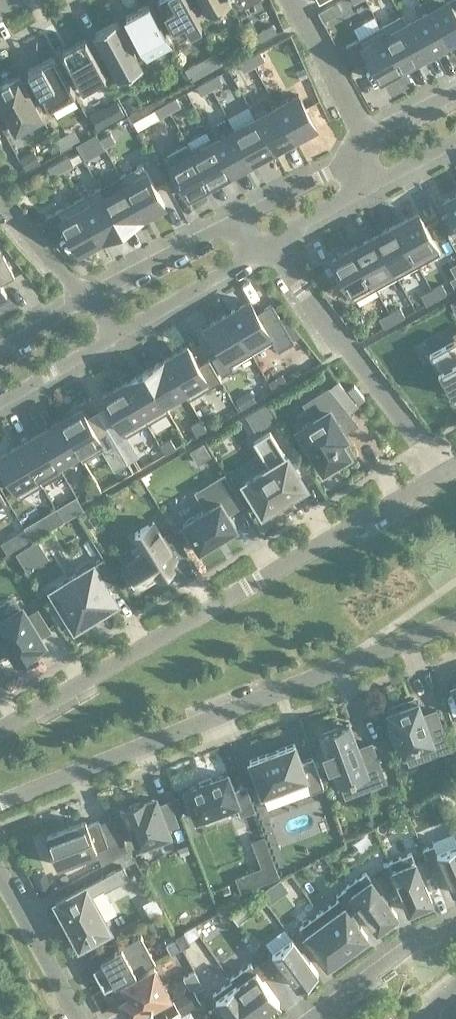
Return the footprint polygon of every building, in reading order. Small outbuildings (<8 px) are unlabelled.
[(200,22),(188,0),(158,0),(177,34),(179,34),(199,23),(200,22)] [(230,2),(229,0),(200,0),(207,14),(230,2)] [(449,0),(442,0),(426,9),(443,41),(455,34),(455,12),(449,0)] [(147,1),(125,13),(146,52),(169,39),(147,1)] [(328,2),(316,9),(321,18),(333,12),(328,2)] [(443,41),(426,9),(405,20),(422,53),(443,41)] [(422,53),(405,20),(400,12),(379,23),(401,64),(422,53)] [(249,16),(242,20),(252,39),(274,28),(271,21),(256,29),(249,16)] [(116,18),(93,30),(118,76),(141,63),(116,18)] [(379,76),(401,64),(379,23),(357,35),(379,76)] [(107,76),(84,35),(61,48),(84,89),(107,76)] [(228,43),(217,49),(222,57),(232,51),(228,43)] [(264,57),(259,48),(248,54),(253,63),(264,57)] [(53,52),(26,67),(47,105),(74,91),(53,52)] [(248,54),(238,60),(242,68),(253,63),(248,54)] [(202,56),(184,66),(190,77),(208,67),(202,56)] [(221,80),(217,71),(206,77),(211,86),(221,80)] [(0,81),(0,102),(14,128),(41,114),(18,72),(0,81)] [(206,77),(196,83),(200,91),(211,86),(206,77)] [(315,123),(297,91),(275,103),(293,135),(315,123)] [(129,93),(123,97),(122,97),(127,105),(134,101),(129,93)] [(179,103),(175,94),(164,100),(169,109),(179,103)] [(164,100),(153,106),(158,114),(169,109),(164,100)] [(293,135),(275,103),(254,114),(272,147),(293,135)] [(101,106),(90,112),(89,112),(95,124),(107,118),(101,106)] [(272,147),(254,114),(233,126),(251,158),(272,147)] [(69,125),(52,135),(58,145),(75,136),(69,125)] [(9,154),(15,150),(2,126),(0,128),(0,141),(9,154)] [(251,158),(233,126),(212,138),(230,170),(251,158)] [(114,139),(109,130),(99,136),(103,144),(114,139)] [(230,170),(212,138),(191,149),(209,182),(230,170)] [(30,149),(21,154),(18,155),(24,166),(36,159),(30,149)] [(191,149),(169,161),(187,194),(209,182),(191,149)] [(72,162),(67,153),(57,159),(61,167),(72,162)] [(57,159),(46,164),(51,173),(61,167),(57,159)] [(119,173),(124,181),(141,214),(163,202),(141,161),(119,173)] [(141,214),(124,181),(103,193),(120,225),(141,214)] [(77,196),(99,237),(120,225),(103,193),(98,184),(77,196)] [(444,197),(455,219),(455,190),(444,197)] [(77,249),(99,237),(77,196),(55,208),(77,249)] [(416,209),(394,221),(412,254),(417,262),(439,250),(416,209)] [(417,262),(412,254),(394,221),(373,233),(396,274),(417,262)] [(375,285),(396,274),(373,233),(352,244),(370,277),(375,285)] [(375,285),(370,277),(352,244),(330,256),(353,297),(375,285)] [(446,290),(441,281),(430,287),(435,296),(446,290)] [(430,287),(420,293),(425,301),(435,296),(430,287)] [(448,299),(453,309),(455,307),(455,295),(448,299)] [(248,297),(227,310),(250,350),(273,337),(279,347),(294,338),(273,302),(272,303),(257,312),(248,297)] [(403,313),(399,304),(388,310),(393,319),(403,313)] [(227,310),(205,323),(216,341),(206,347),(218,369),(221,374),(234,366),(231,361),(250,350),(227,310)] [(388,310),(378,316),(382,324),(393,319),(388,310)] [(282,315),(282,316),(294,336),(299,333),(285,314),(282,315)] [(428,349),(452,393),(455,391),(455,328),(451,331),(454,335),(428,349)] [(197,362),(186,343),(164,356),(183,388),(188,396),(220,377),(208,356),(197,362)] [(183,388),(164,356),(144,368),(162,400),(183,388)] [(123,380),(142,412),(146,420),(167,408),(162,400),(144,368),(123,380)] [(123,380),(101,393),(125,433),(146,420),(142,412),(123,380)] [(327,385),(313,394),(323,410),(297,426),(322,467),(336,458),(338,462),(353,452),(343,435),(345,434),(338,422),(351,415),(327,385)] [(249,389),(234,398),(238,406),(253,397),(249,389)] [(276,417),(266,400),(256,405),(257,406),(266,422),(276,417)] [(99,436),(80,404),(58,417),(77,449),(76,449),(81,458),(104,444),(99,436)] [(77,449),(58,417),(38,429),(56,461),(77,449)] [(201,417),(190,424),(195,432),(206,426),(201,417)] [(252,438),(268,465),(243,480),(261,509),(303,483),(286,454),(285,454),(268,428),(252,438)] [(56,461),(38,429),(17,441),(36,473),(56,461)] [(175,444),(170,436),(159,442),(164,450),(175,444)] [(202,440),(189,447),(197,460),(210,453),(202,440)] [(0,451),(0,462),(19,494),(41,482),(36,473),(17,441),(0,451)] [(214,538),(220,534),(222,533),(236,524),(227,510),(241,501),(223,471),(207,481),(218,498),(181,520),(198,547),(212,539),(214,538)] [(95,480),(85,486),(90,494),(100,488),(95,480)] [(69,506),(64,498),(54,504),(59,512),(69,506)] [(54,504),(43,510),(48,518),(59,512),(54,504)] [(135,585),(136,585),(152,575),(149,570),(156,565),(159,571),(172,563),(169,559),(175,555),(153,519),(153,520),(151,519),(134,529),(145,547),(120,562),(135,585)] [(22,528),(15,533),(21,543),(29,538),(23,528),(22,528)] [(36,540),(18,551),(17,552),(26,568),(46,556),(36,540)] [(74,623),(88,614),(88,615),(100,608),(100,607),(114,598),(106,584),(116,578),(102,555),(51,586),(74,623)] [(0,602),(0,631),(17,658),(34,648),(32,646),(42,640),(38,634),(49,627),(36,606),(25,612),(20,604),(19,605),(12,594),(0,602)] [(435,751),(449,746),(434,707),(421,711),(416,698),(414,699),(412,695),(411,696),(413,699),(404,703),(403,699),(389,704),(390,708),(388,709),(392,721),(389,723),(395,739),(398,737),(403,750),(416,745),(416,747),(420,745),(419,744),(431,740),(435,751)] [(348,720),(319,730),(326,747),(322,749),(328,764),(331,762),(338,779),(364,769),(370,784),(384,779),(370,740),(357,745),(348,720)] [(293,740),(248,757),(261,791),(267,806),(310,790),(323,785),(311,755),(300,759),(293,740)] [(208,777),(202,779),(200,780),(184,786),(186,789),(182,791),(187,804),(191,803),(195,815),(235,800),(239,812),(253,807),(244,783),(232,787),(226,770),(210,776),(208,776),(208,777)] [(167,830),(165,825),(177,821),(168,797),(156,802),(154,795),(143,799),(142,797),(124,804),(138,841),(167,830)] [(84,818),(45,833),(56,862),(95,847),(99,859),(125,844),(110,816),(98,820),(97,818),(86,822),(84,818)] [(421,845),(421,846),(424,852),(424,853),(431,868),(441,864),(452,889),(455,888),(455,838),(452,829),(431,838),(432,840),(421,845)] [(250,836),(256,850),(267,846),(262,832),(250,836)] [(409,848),(388,857),(391,862),(389,863),(391,868),(408,908),(430,899),(420,873),(431,868),(424,853),(424,852),(416,856),(414,852),(412,853),(409,848)] [(90,893),(102,886),(103,888),(128,875),(122,863),(85,883),(85,882),(55,898),(79,942),(108,926),(90,893)] [(346,882),(344,884),(345,884),(350,891),(359,904),(376,927),(396,912),(379,889),(389,882),(379,869),(373,874),(370,871),(367,873),(363,868),(345,881),(346,882)] [(339,894),(318,909),(321,914),(324,917),(346,948),(366,933),(350,911),(359,904),(350,891),(345,884),(337,890),(339,894)] [(301,927),(291,934),(300,947),(310,940),(326,963),(346,948),(324,917),(321,914),(318,909),(300,923),(302,926),(301,927)] [(182,929),(174,933),(181,945),(189,940),(182,929)] [(99,955),(102,960),(92,966),(103,987),(154,959),(140,932),(99,955)] [(291,934),(261,956),(270,969),(280,962),(297,984),(317,970),(300,947),(291,934)] [(172,935),(165,939),(164,939),(170,950),(178,945),(172,935)] [(236,982),(235,982),(257,1013),(258,1013),(277,998),(261,976),(270,969),(261,956),(251,963),(254,968),(236,982)] [(88,958),(76,964),(82,977),(94,971),(88,958)] [(129,992),(120,997),(129,1014),(168,993),(153,965),(123,981),(129,992)] [(191,967),(181,973),(187,982),(197,977),(191,967)] [(199,980),(193,983),(196,988),(202,985),(199,980)] [(214,995),(232,1018),(253,1018),(259,1015),(259,1014),(258,1013),(257,1013),(235,982),(236,982),(234,980),(214,995)] [(190,986),(174,995),(172,996),(179,1009),(197,999),(190,986)] [(150,1018),(182,1018),(177,1009),(167,1015),(165,1011),(150,1018)]
